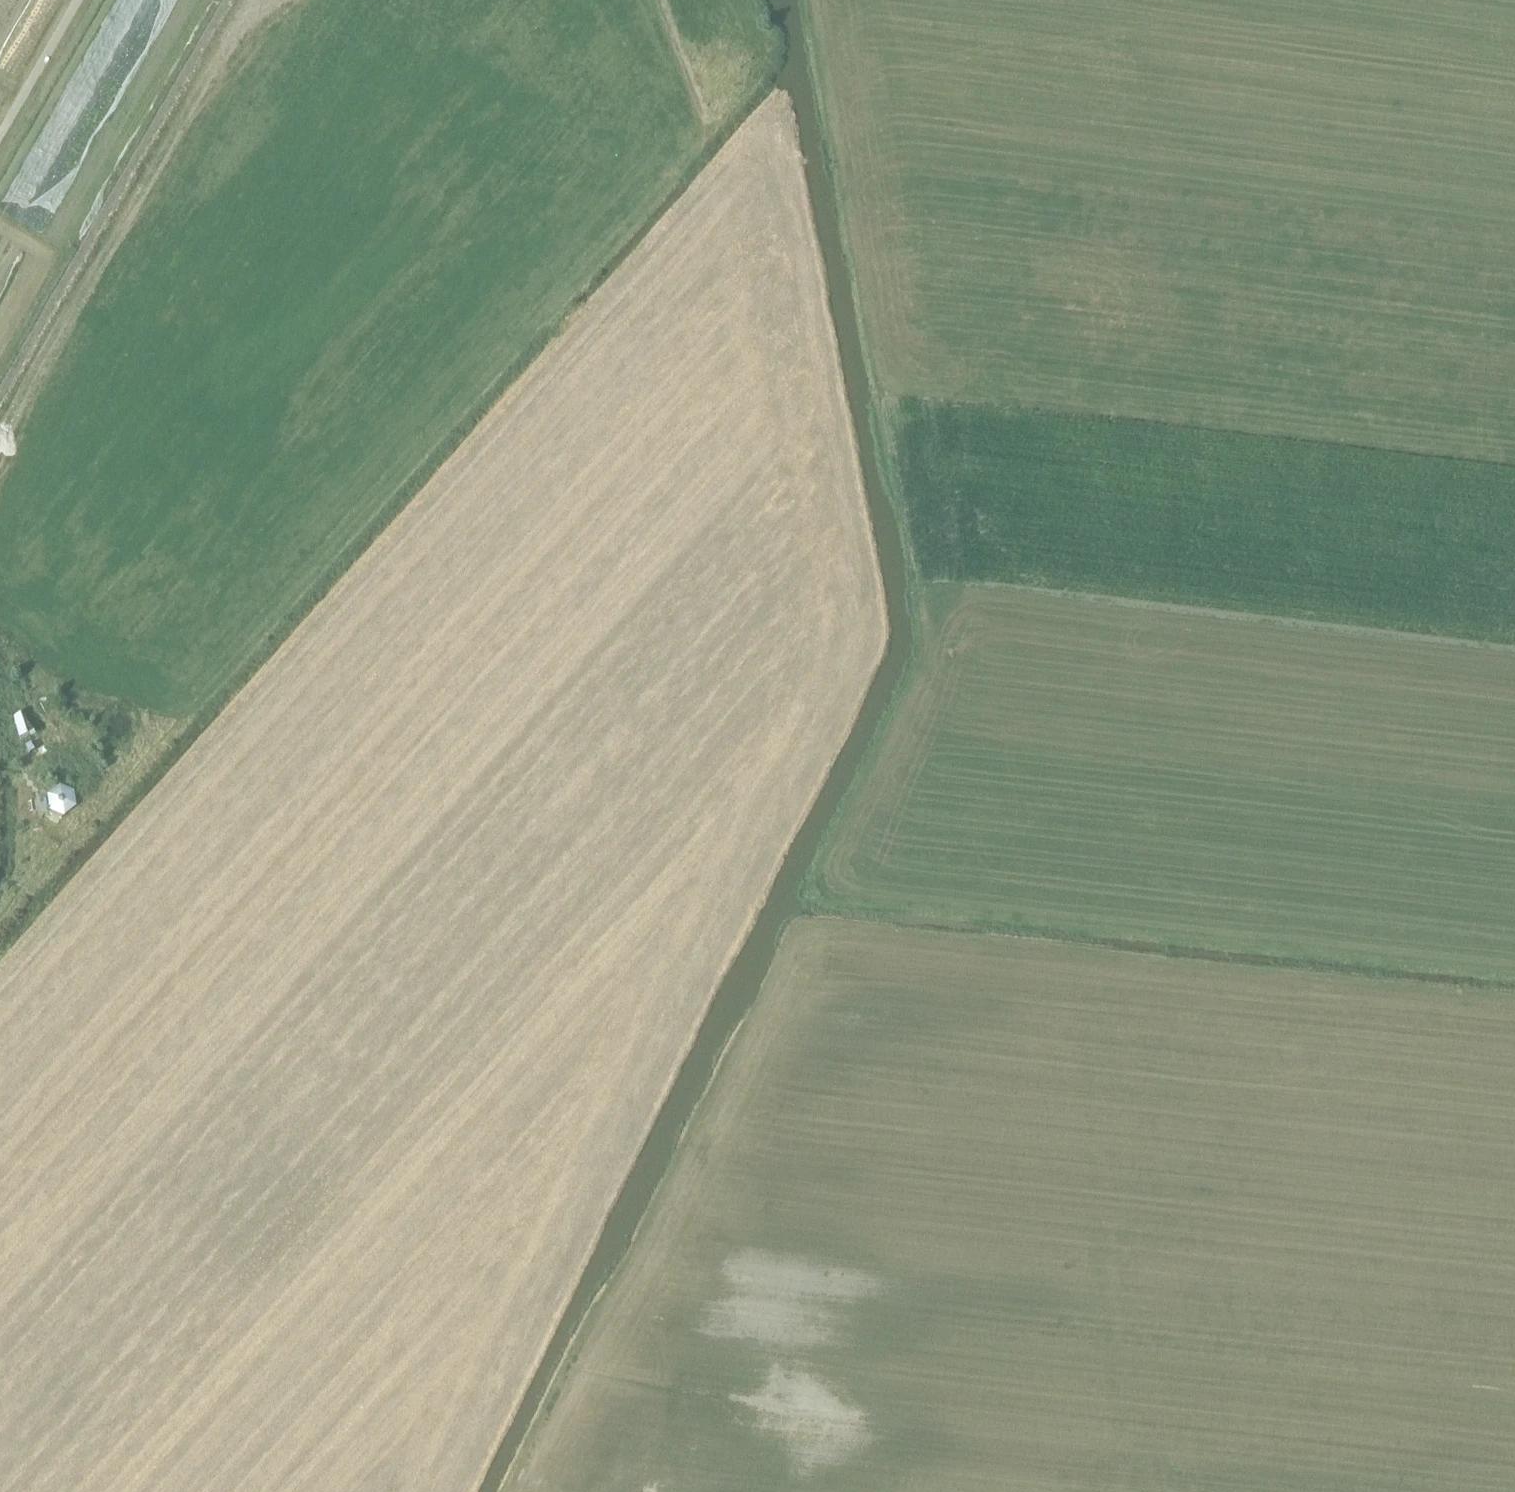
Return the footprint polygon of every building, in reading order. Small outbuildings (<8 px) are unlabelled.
[(74,805),(72,792),(59,787),(48,795),(50,809),(51,810),(49,814),(61,818),(63,814),(64,814),(74,805)]
